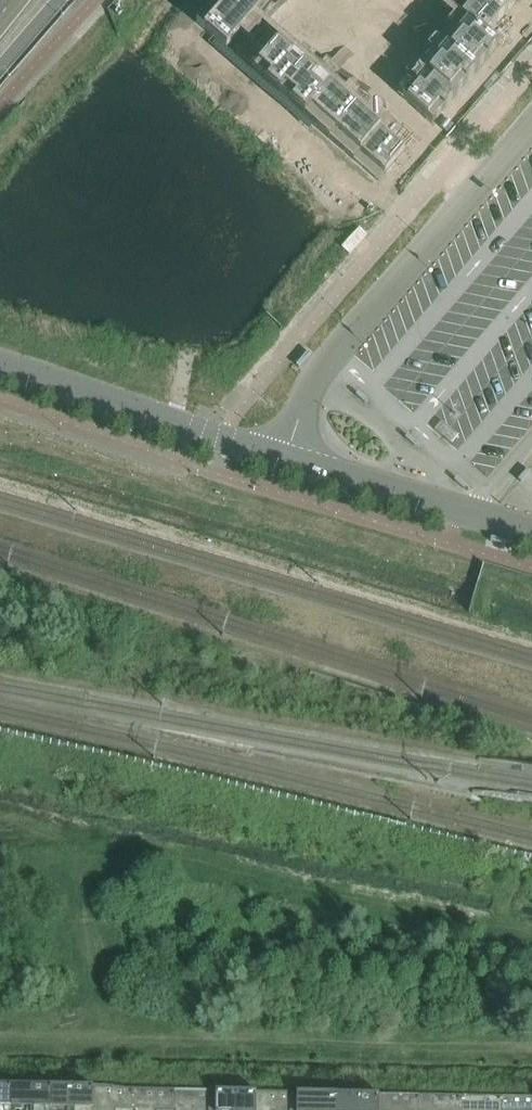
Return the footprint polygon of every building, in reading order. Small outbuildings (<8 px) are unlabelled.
[(196,23),(226,48),(268,0),(216,0),(196,23)] [(403,98),(432,123),(498,48),(486,37),(518,0),(478,0),(462,19),(467,23),(403,98)] [(279,43),(254,73),(378,181),(404,152),(279,43)] [(11,1086),(0,1085),(0,1109),(11,1109),(11,1086)] [(52,1087),(11,1086),(11,1109),(51,1109),(52,1087)] [(93,1087),(52,1087),(51,1109),(92,1109),(93,1087)] [(134,1088),(93,1087),(92,1109),(133,1109),(134,1088)] [(175,1089),(134,1088),(133,1109),(174,1109),(175,1089)] [(215,1090),(175,1089),(174,1109),(215,1109),(215,1090)] [(256,1091),(215,1090),(215,1109),(256,1109),(256,1091)] [(297,1092),(256,1091),(256,1109),(296,1109),(297,1092)] [(338,1093),(297,1092),(296,1109),(337,1109),(338,1093)] [(379,1094),(338,1093),(337,1109),(378,1109),(379,1094)] [(419,1094),(379,1094),(378,1109),(419,1109),(419,1094)] [(460,1095),(419,1094),(419,1109),(460,1109),(460,1095)] [(501,1096),(460,1095),(460,1109),(500,1109),(501,1096)] [(501,1096),(500,1109),(531,1109),(531,1097),(501,1096)]
